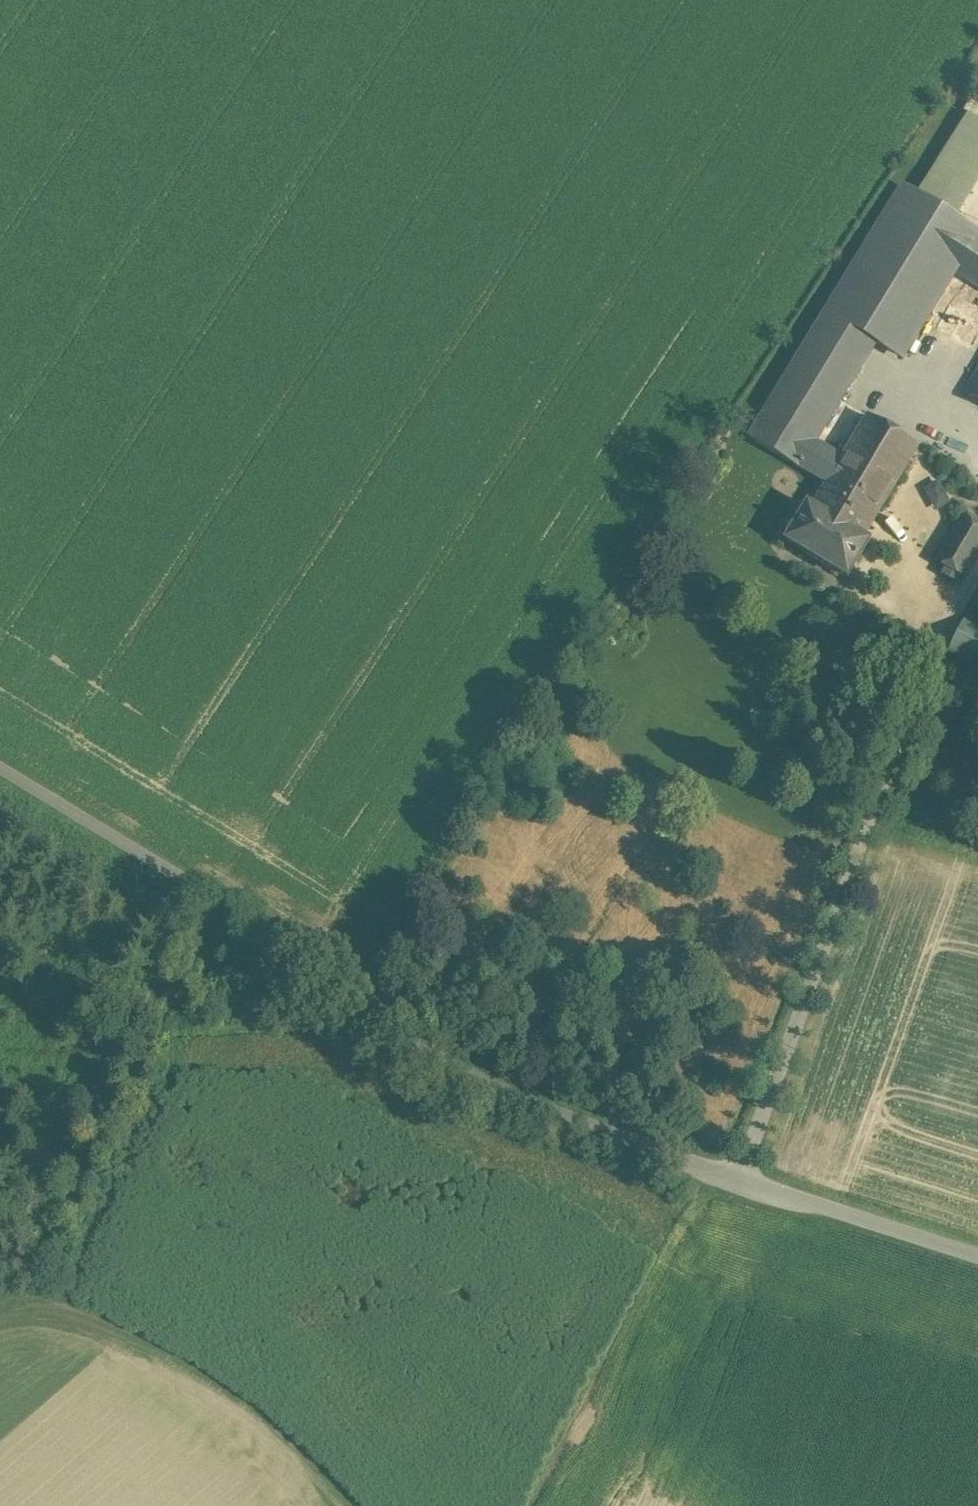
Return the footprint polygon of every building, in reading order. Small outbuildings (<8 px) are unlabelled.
[(977,180),(977,117),(967,110),(914,194),(919,197),(953,219),(977,180)] [(869,416),(845,456),(839,453),(836,457),(805,438),(869,332),(901,352),(952,268),(952,267),(973,231),(953,219),(919,197),(800,393),(769,444),(797,461),(821,475),(829,481),(878,510),(918,445),(869,416)] [(952,267),(963,274),(977,251),(977,234),(973,231),(952,267)] [(963,274),(977,283),(977,251),(963,274)] [(956,295),(950,305),(977,322),(977,308),(956,295)] [(950,305),(938,326),(971,345),(977,333),(977,322),(950,305)] [(965,392),(977,400),(977,370),(965,392)] [(785,384),(759,425),(752,421),(747,430),(769,444),(800,393),(785,384)] [(821,475),(797,461),(791,473),(814,487),(821,475)] [(949,504),(950,476),(928,475),(928,504),(949,504)] [(813,508),(862,537),(878,510),(829,481),(813,508)] [(862,537),(813,508),(807,504),(785,541),(847,578),(869,541),(862,537)] [(938,561),(947,567),(943,573),(957,582),(961,575),(962,575),(977,548),(977,526),(974,523),(977,518),(968,513),(965,518),(964,517),(938,561)] [(966,622),(952,650),(977,663),(977,628),(966,622)]
